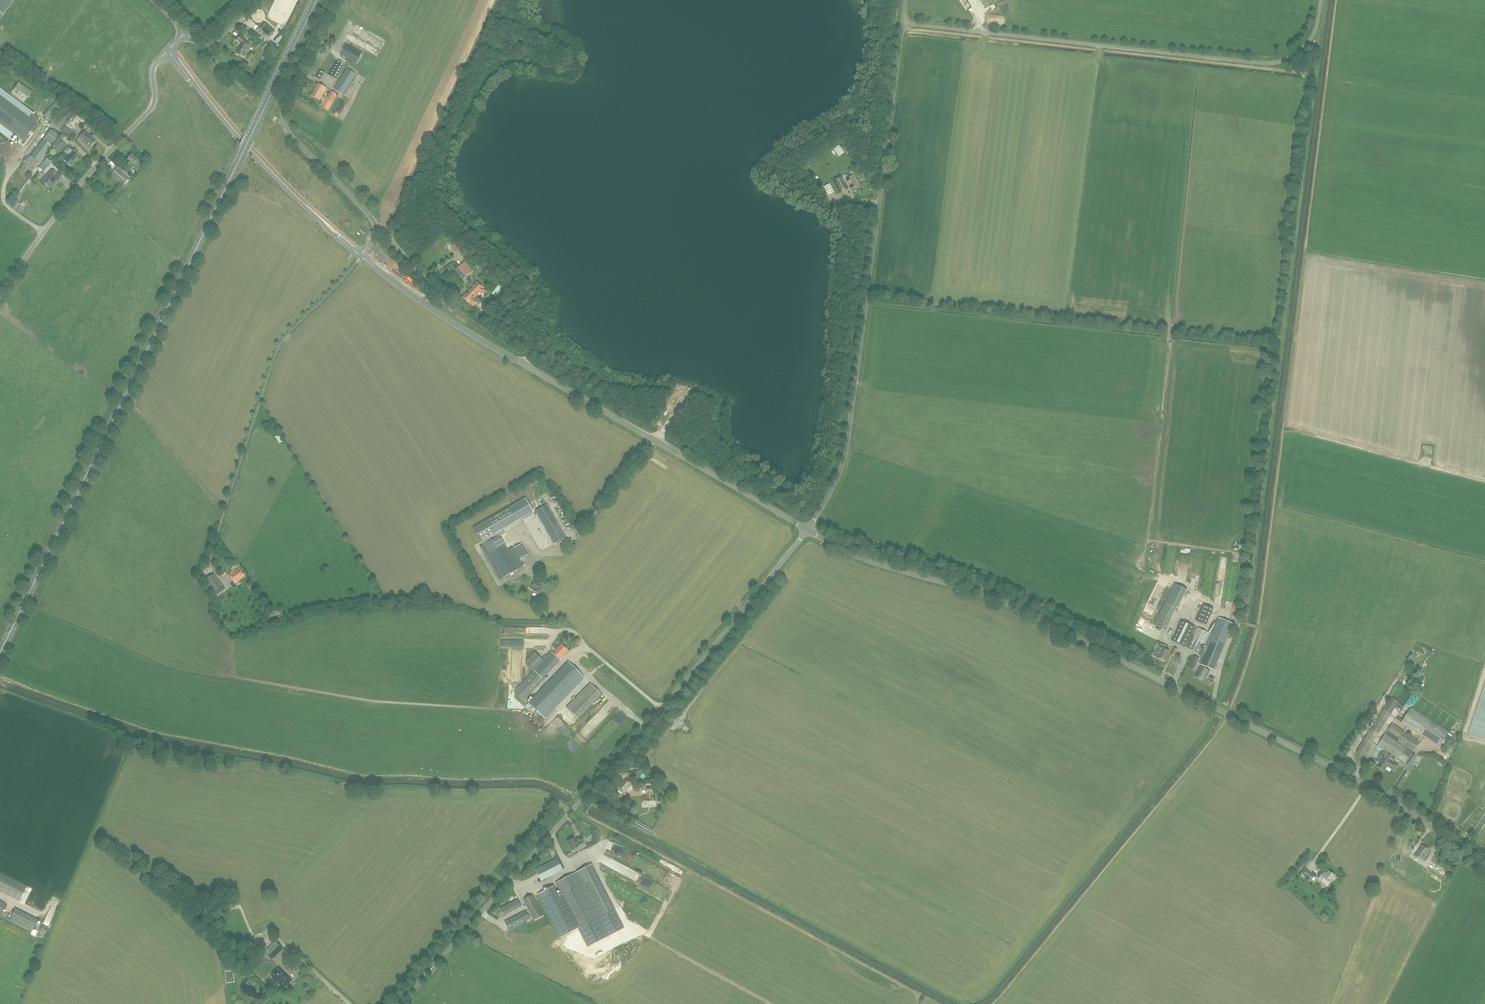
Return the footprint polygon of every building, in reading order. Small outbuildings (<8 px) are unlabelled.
[(11,0),(0,0),(0,7),(4,10),(11,0)] [(266,24),(261,29),(270,36),(274,31),(266,24)] [(240,47),(240,46),(237,53),(245,57),(249,43),(240,35),(237,39),(242,44),(240,47)] [(359,43),(361,39),(350,35),(348,39),(359,43)] [(274,51),(267,44),(263,48),(270,55),(274,51)] [(339,54),(356,63),(362,53),(345,44),(339,54)] [(334,53),(325,70),(329,72),(338,55),(334,53)] [(344,64),(336,59),(328,74),(336,79),(344,64)] [(343,94),(356,74),(348,69),(334,89),(343,94)] [(321,80),(325,72),(320,70),(316,77),(321,80)] [(351,99),(362,78),(359,77),(348,97),(351,99)] [(32,92),(19,82),(11,93),(23,102),(26,104),(28,102),(26,100),(32,92)] [(320,100),(327,88),(318,83),(311,95),(320,100)] [(328,111),(337,94),(331,91),(322,108),(328,111)] [(56,100),(43,114),(49,120),(62,105),(56,100)] [(337,116),(344,103),(339,100),(332,114),(337,116)] [(64,107),(50,122),(60,130),(73,115),(64,107)] [(39,119),(40,116),(30,113),(21,109),(20,114),(17,113),(15,111),(13,112),(12,112),(10,114),(8,118),(3,122),(5,125),(8,122),(6,127),(7,129),(10,127),(13,131),(11,136),(15,133),(17,136),(22,138),(24,136),(27,128),(39,119)] [(263,113),(257,123),(261,125),(267,115),(263,113)] [(65,126),(61,131),(70,137),(74,133),(65,126)] [(19,170),(27,176),(58,135),(51,129),(19,170)] [(95,140),(85,130),(77,138),(88,148),(95,140)] [(59,139),(51,147),(58,153),(66,145),(59,139)] [(839,145),(833,149),(839,157),(845,152),(839,145)] [(70,166),(77,158),(71,152),(64,160),(70,166)] [(139,161),(131,154),(127,159),(133,165),(135,163),(138,166),(141,163),(139,161)] [(44,162),(39,168),(43,172),(48,167),(49,167),(53,162),(48,157),(44,162)] [(129,177),(117,166),(109,175),(122,186),(125,183),(126,184),(129,180),(127,179),(129,177)] [(54,177),(57,174),(51,169),(46,175),(48,177),(43,182),(49,188),(57,180),(54,177)] [(849,188),(842,175),(833,180),(840,193),(849,188)] [(858,185),(853,176),(846,179),(851,189),(858,185)] [(831,182),(825,185),(829,193),(834,191),(831,182)] [(464,262),(459,267),(467,276),(472,271),(464,262)] [(467,276),(459,267),(455,270),(463,279),(467,276)] [(477,282),(470,290),(476,296),(480,292),(481,293),(482,293),(485,291),(485,290),(483,289),(483,288),(477,282)] [(474,298),(476,296),(470,290),(468,292),(463,297),(469,303),(469,302),(474,306),(478,302),(473,298),(474,298)] [(511,548),(503,533),(504,533),(495,516),(473,528),(483,545),(480,547),(499,580),(524,566),(520,559),(528,555),(521,544),(514,548),(513,547),(511,548)] [(234,584),(244,577),(239,568),(228,575),(234,584)] [(205,579),(214,592),(223,586),(214,573),(205,579)] [(539,595),(548,582),(542,578),(538,584),(534,581),(531,585),(535,588),(533,591),(539,595)] [(1165,630),(1175,607),(1165,602),(1154,625),(1165,630)] [(1209,617),(1213,605),(1205,602),(1204,606),(1207,607),(1205,613),(1200,611),(1199,615),(1200,615),(1200,617),(1202,618),(1203,615),(1209,617)] [(279,609),(267,613),(269,618),(280,615),(279,609)] [(1233,624),(1221,619),(1218,618),(1211,634),(1196,627),(1187,648),(1199,653),(1199,655),(1202,657),(1199,664),(1213,670),(1233,624)] [(1185,647),(1195,626),(1180,620),(1171,640),(1185,647)] [(1141,627),(1136,625),(1130,637),(1135,640),(1141,627)] [(555,664),(568,650),(561,644),(548,658),(555,664)] [(1159,656),(1163,647),(1161,646),(1158,651),(1154,649),(1152,653),(1159,656)] [(1171,653),(1163,649),(1158,659),(1165,662),(1169,654),(1174,656),(1177,650),(1173,648),(1171,653)] [(535,652),(526,661),(535,669),(543,660),(535,652)] [(1193,655),(1189,665),(1190,666),(1189,668),(1193,669),(1193,667),(1194,668),(1199,658),(1193,655)] [(590,657),(588,659),(593,666),(596,663),(590,657)] [(568,662),(538,694),(529,703),(544,718),(584,677),(568,662)] [(1195,677),(1204,681),(1209,670),(1200,666),(1195,677)] [(544,679),(535,671),(515,692),(524,701),(544,679)] [(578,719),(602,694),(590,683),(567,708),(578,719)] [(1407,703),(1415,707),(1420,695),(1413,691),(1407,703)] [(1363,756),(1378,733),(1396,707),(1401,710),(1404,706),(1398,703),(1399,702),(1391,697),(1384,708),(1373,725),(1371,728),(1365,737),(1363,736),(1362,739),(1363,739),(1355,752),(1363,756)] [(1410,709),(1403,720),(1398,717),(1396,719),(1401,723),(1440,748),(1449,733),(1410,709)] [(1420,741),(1404,732),(1392,723),(1387,731),(1377,746),(1388,753),(1386,756),(1390,758),(1392,755),(1398,759),(1405,764),(1420,741)] [(1389,759),(1388,762),(1383,758),(1385,755),(1382,753),(1378,759),(1381,761),(1377,767),(1384,771),(1387,766),(1394,771),(1397,765),(1389,759)] [(627,777),(618,786),(624,793),(633,783),(627,777)] [(652,796),(652,787),(646,787),(646,794),(647,793),(647,796),(642,796),(642,806),(656,806),(656,796),(652,796)] [(1399,852),(1408,832),(1404,831),(1395,850),(1399,852)] [(576,840),(574,837),(567,841),(572,850),(579,846),(578,845),(584,843),(581,837),(577,839),(576,840)] [(1422,861),(1429,850),(1421,845),(1414,856),(1422,861)] [(1399,864),(1419,872),(1422,863),(1407,857),(1406,860),(1401,859),(1399,864)] [(564,869),(558,858),(536,869),(541,880),(564,869)] [(1307,862),(1313,868),(1317,864),(1313,861),(1314,861),(1310,858),(1307,862)] [(591,865),(576,872),(556,883),(561,894),(558,896),(553,886),(538,894),(560,937),(579,928),(600,917),(614,910),(591,865)] [(1315,877),(1304,868),(1298,874),(1309,883),(1315,877)] [(1332,873),(1331,872),(1331,873),(1328,871),(1325,873),(1324,874),(1323,872),(1318,877),(1326,886),(1332,880),(1331,879),(1334,875),(1332,873)] [(0,873),(0,891),(19,901),(27,886),(0,873)] [(26,891),(21,902),(26,904),(31,894),(26,891)] [(543,916),(533,894),(524,899),(534,920),(543,916)] [(519,898),(502,906),(506,914),(523,906),(519,898)] [(10,920),(32,931),(31,934),(35,936),(38,931),(33,929),(38,920),(15,909),(10,920)] [(523,923),(530,919),(526,911),(505,922),(510,931),(524,924),(523,923)] [(47,918),(41,931),(46,933),(52,920),(47,918)] [(600,931),(602,935),(612,930),(610,926),(600,931)] [(279,943),(268,953),(275,960),(281,955),(276,951),(282,946),(279,943)] [(292,980),(285,972),(280,967),(271,975),(284,988),(292,980)]
